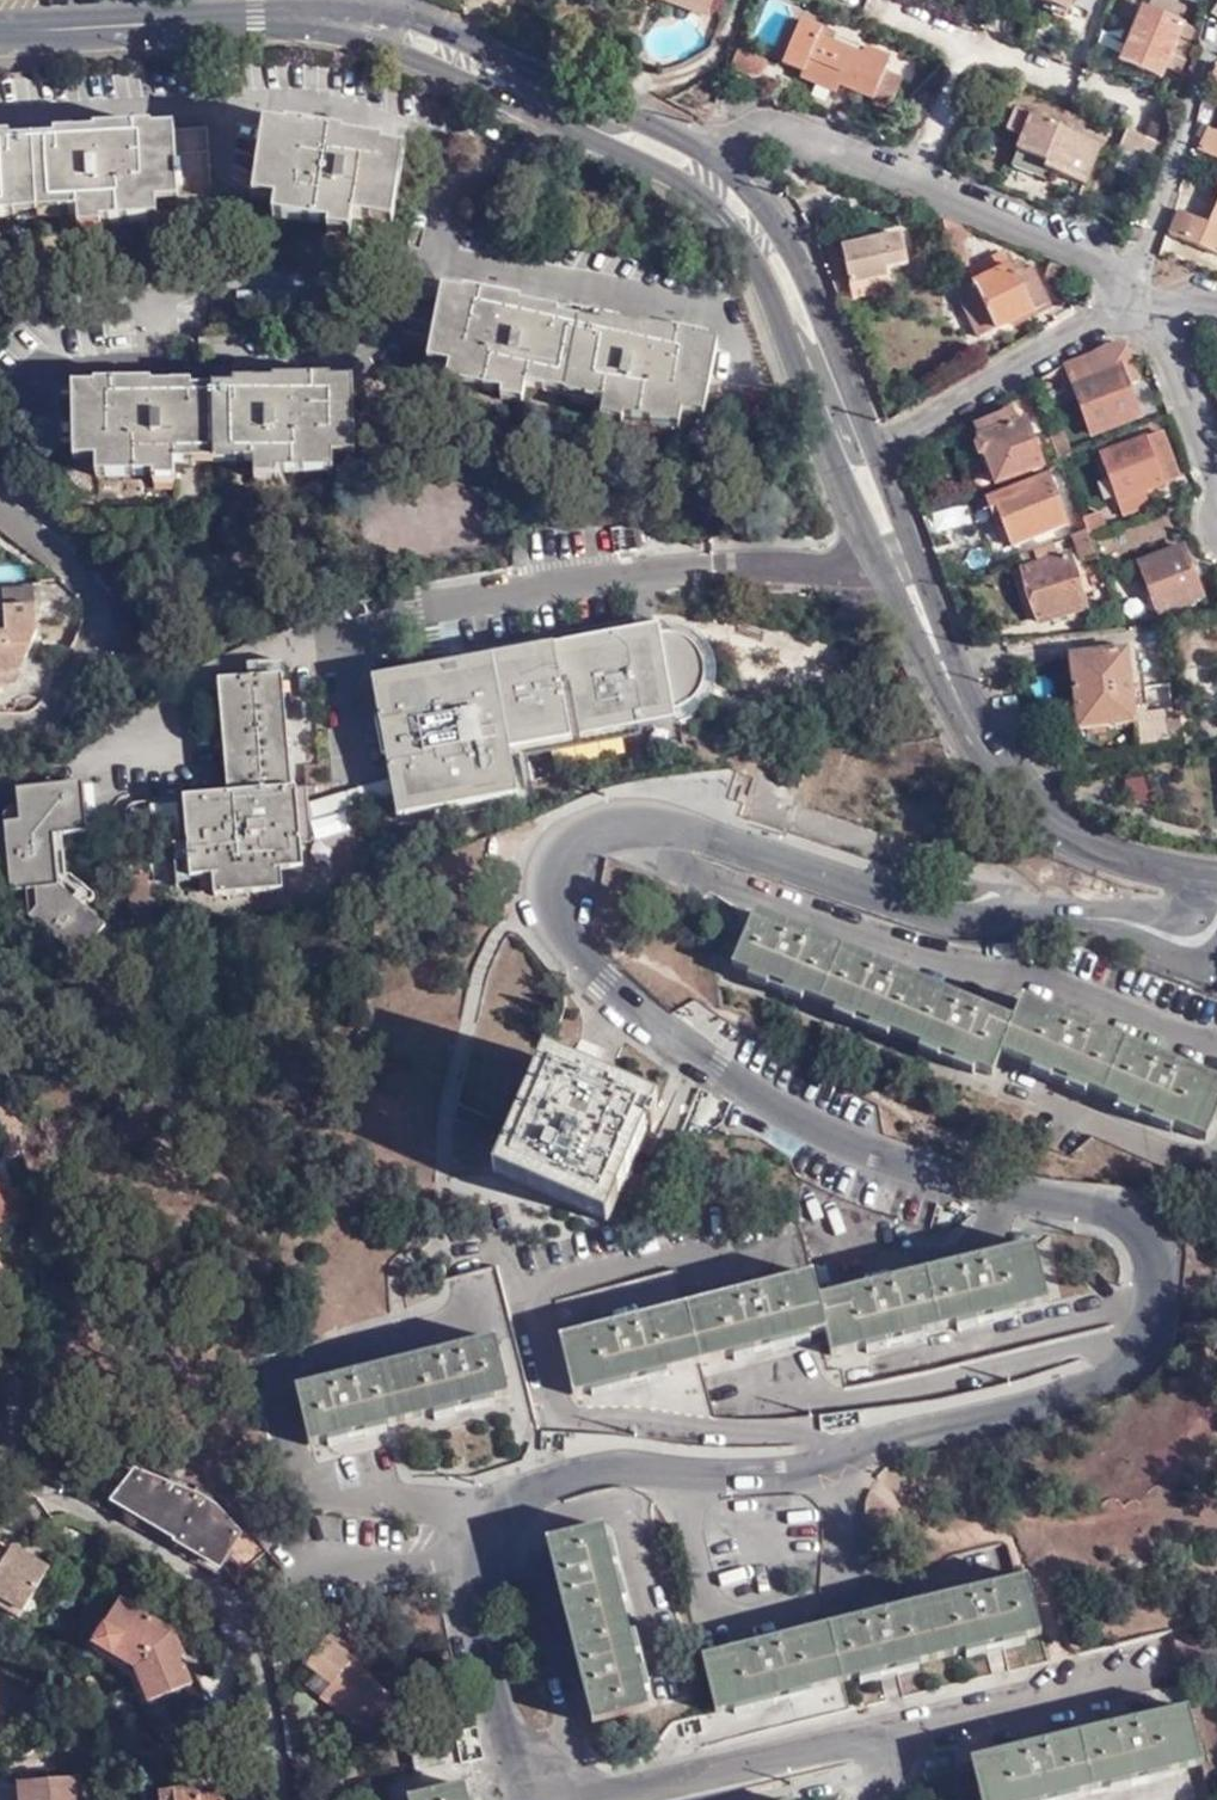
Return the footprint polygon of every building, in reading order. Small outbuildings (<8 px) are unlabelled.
[(712,0),(674,0),(707,12),(712,0)] [(1069,13),(1074,0),(1039,0),(1069,13)] [(1162,78),(1185,25),(1179,20),(1184,10),(1160,0),(1155,0),(1151,10),(1143,7),(1121,61),(1162,78)] [(1208,13),(1216,19),(1216,0),(1208,13)] [(822,37),(824,31),(802,22),(785,65),(803,73),(801,79),(838,95),(841,86),(875,101),(874,104),(890,109),(903,79),(885,69),(892,56),(864,45),(860,54),(830,40),(822,37)] [(832,34),(824,31),(822,37),(830,40),(832,34)] [(739,46),(731,64),(749,72),(760,72),(767,56),(739,46)] [(1214,64),(1205,89),(1216,93),(1216,65),(1214,64)] [(1101,142),(1071,130),(1072,122),(1068,121),(1064,127),(1014,106),(1006,128),(1021,135),(1016,149),(1018,149),(1012,164),(1046,178),(1049,169),(1083,183),(1101,142)] [(1161,163),(1166,143),(1126,126),(1119,145),(1161,163)] [(1205,127),(1195,150),(1216,159),(1216,132),(1205,127)] [(285,132),(262,130),(252,201),(276,205),(273,220),(328,229),(328,234),(349,237),(351,223),(391,227),(404,156),(382,152),(382,148),(342,142),(342,139),(288,130),(285,132)] [(206,135),(154,137),(150,134),(97,137),(94,141),(55,144),(54,146),(12,149),(12,144),(0,145),(0,223),(77,219),(78,235),(101,234),(101,229),(158,225),(156,210),(179,207),(179,201),(210,199),(206,135)] [(1207,223),(1175,210),(1165,234),(1216,254),(1216,197),(1207,223)] [(963,245),(978,230),(949,218),(946,222),(956,271),(969,267),(963,245)] [(854,239),(840,244),(841,253),(845,252),(855,286),(891,278),(891,268),(911,265),(903,237),(857,246),(854,239)] [(983,337),(1051,303),(1035,268),(1026,272),(1020,262),(1013,265),(1006,255),(971,272),(977,284),(961,292),(983,337)] [(1068,272),(1051,264),(1046,275),(1064,283),(1068,272)] [(702,420),(716,348),(696,344),(696,342),(640,331),(638,333),(601,325),(599,331),(559,323),(558,318),(520,310),(519,308),(464,296),(463,298),(442,294),(427,366),(448,371),(444,386),(500,395),(498,401),(522,406),(526,391),(603,405),(601,420),(621,423),(622,420),(679,430),(683,416),(702,420)] [(1128,346),(1125,346),(1086,359),(1092,379),(1078,385),(1095,434),(1139,417),(1128,388),(1141,383),(1128,346)] [(353,459),(352,386),(331,387),(329,383),(272,384),(272,387),(234,387),(234,391),(193,390),(191,387),(153,388),(152,385),(94,387),(94,390),(74,390),(75,462),(96,463),(96,478),(152,477),(153,481),(174,481),(177,466),(254,464),(256,480),(277,479),(276,476),(332,475),(333,458),(353,459)] [(1045,467),(1030,423),(1020,427),(1014,413),(977,425),(996,483),(1045,467)] [(1147,440),(1164,482),(1179,476),(1163,434),(1147,440)] [(1055,446),(1060,459),(1074,454),(1070,440),(1055,446)] [(1149,489),(1164,482),(1147,440),(1104,456),(1123,509),(1124,509),(1128,515),(1156,504),(1149,489)] [(1069,529),(1048,478),(984,503),(993,529),(999,526),(1008,552),(1069,529)] [(1087,560),(1100,558),(1091,534),(1090,532),(1079,536),(1087,560)] [(1057,544),(1024,556),(1043,623),(1088,609),(1071,555),(1062,557),(1057,544)] [(1205,597),(1185,548),(1143,565),(1162,614),(1205,597)] [(34,589),(2,591),(2,598),(35,597),(34,589)] [(3,607),(0,607),(0,683),(12,683),(37,634),(35,597),(2,598),(3,607)] [(377,678),(393,770),(401,813),(513,795),(506,751),(651,725),(684,720),(693,717),(700,709),(709,700),(713,689),(716,675),(715,662),(708,648),(699,636),(688,628),(676,625),(664,624),(652,626),(635,633),(490,658),(377,678)] [(1114,725),(1117,750),(1186,736),(1183,717),(1176,718),(1172,688),(1148,691),(1147,675),(1141,675),(1137,652),(1076,659),(1083,728),(1114,725)] [(297,843),(293,788),(288,788),(278,673),(214,680),(227,794),(180,798),(181,803),(183,824),(188,878),(211,875),(212,894),(281,887),(280,870),(299,868),(297,843)] [(301,764),(303,787),(317,786),(316,763),(301,764)] [(803,777),(782,770),(778,780),(792,786),(793,788),(799,790),(803,777)] [(47,796),(54,788),(46,782),(39,789),(47,796)] [(29,918),(74,954),(80,957),(104,926),(58,886),(55,835),(86,832),(81,783),(54,788),(47,796),(39,789),(16,792),(17,810),(19,823),(4,825),(8,859),(15,859),(16,872),(10,877),(11,891),(25,890),(34,889),(36,908),(29,918)] [(308,842),(303,787),(293,788),(297,843),(308,842)] [(183,824),(181,803),(149,806),(150,828),(183,824)] [(19,823),(17,810),(3,817),(4,825),(19,823)] [(2,871),(10,877),(16,872),(15,859),(8,859),(2,871)] [(146,896),(143,877),(126,878),(131,922),(159,918),(157,895),(146,896)] [(25,890),(29,918),(36,908),(34,889),(25,890)] [(1216,1109),(1216,1083),(1022,1001),(1012,1024),(755,916),(732,968),(748,975),(745,982),(772,994),(803,1007),(806,999),(835,1011),(832,1019),(859,1030),(889,1043),(893,1034),(923,1047),(920,1054),(949,1066),(974,1077),(978,1070),(990,1075),(1000,1051),(1039,1068),(1035,1075),(1060,1086),(1086,1097),(1090,1089),(1120,1101),(1117,1108),(1144,1119),(1169,1129),(1172,1124),(1205,1138),(1216,1109)] [(649,1121),(654,1109),(602,1087),(546,1062),(496,1176),(606,1224),(638,1150),(651,1156),(659,1138),(651,1135),(656,1124),(649,1121)] [(0,1203),(0,1227),(10,1222),(0,1203)] [(818,1302),(812,1277),(561,1340),(575,1396),(593,1391),(595,1400),(630,1391),(670,1381),(668,1373),(733,1356),(735,1362),(771,1353),(809,1344),(807,1338),(826,1333),(832,1357),(868,1348),(870,1356),(898,1349),(926,1342),(924,1334),(956,1326),(958,1334),(991,1326),(1015,1320),(1013,1311),(1046,1302),(1033,1248),(818,1302)] [(508,1399),(495,1344),(298,1391),(311,1443),(328,1439),(330,1449),(361,1442),(385,1436),(383,1428),(435,1415),(437,1425),(469,1417),(497,1411),(495,1402),(508,1399)] [(135,1505),(152,1481),(131,1469),(116,1491),(135,1505)] [(251,1538),(216,1498),(208,1495),(203,1506),(152,1481),(135,1505),(191,1542),(188,1547),(228,1572),(235,1563),(251,1538)] [(593,1724),(648,1710),(644,1693),(652,1691),(644,1661),(638,1635),(629,1637),(620,1603),(629,1601),(621,1572),(615,1549),(606,1551),(600,1530),(547,1543),(593,1724)] [(35,1606),(58,1569),(0,1534),(0,1583),(35,1606)] [(254,1579),(273,1563),(251,1538),(235,1563),(254,1579)] [(1025,1641),(1038,1638),(1024,1581),(703,1658),(717,1714),(733,1710),(735,1720),(788,1707),(813,1701),(811,1693),(858,1682),(860,1689),(890,1682),(918,1676),(916,1666),(965,1654),(967,1662),(996,1655),(1027,1648),(1025,1641)] [(0,1583),(0,1593),(30,1612),(35,1606),(0,1583)] [(176,1630),(122,1600),(97,1643),(117,1656),(121,1650),(145,1664),(160,1699),(194,1684),(183,1660),(187,1657),(176,1630)] [(338,1646),(325,1630),(303,1647),(327,1670),(309,1690),(371,1737),(393,1703),(366,1679),(338,1646)] [(1185,1710),(1160,1716),(1158,1705),(1133,1711),(1114,1716),(1117,1726),(1047,1744),(1045,1734),(1030,1738),(1020,1740),(1022,1749),(969,1762),(979,1799),(1062,1799),(1199,1766),(1185,1710)] [(447,1767),(442,1747),(412,1753),(417,1773),(447,1767)] [(75,1779),(15,1787),(16,1799),(78,1799),(75,1779)] [(465,1788),(412,1799),(468,1799),(465,1788)] [(178,1791),(165,1793),(166,1799),(179,1799),(178,1791)] [(179,1799),(225,1799),(220,1797),(203,1797),(202,1793),(198,1791),(178,1791),(179,1799)]
